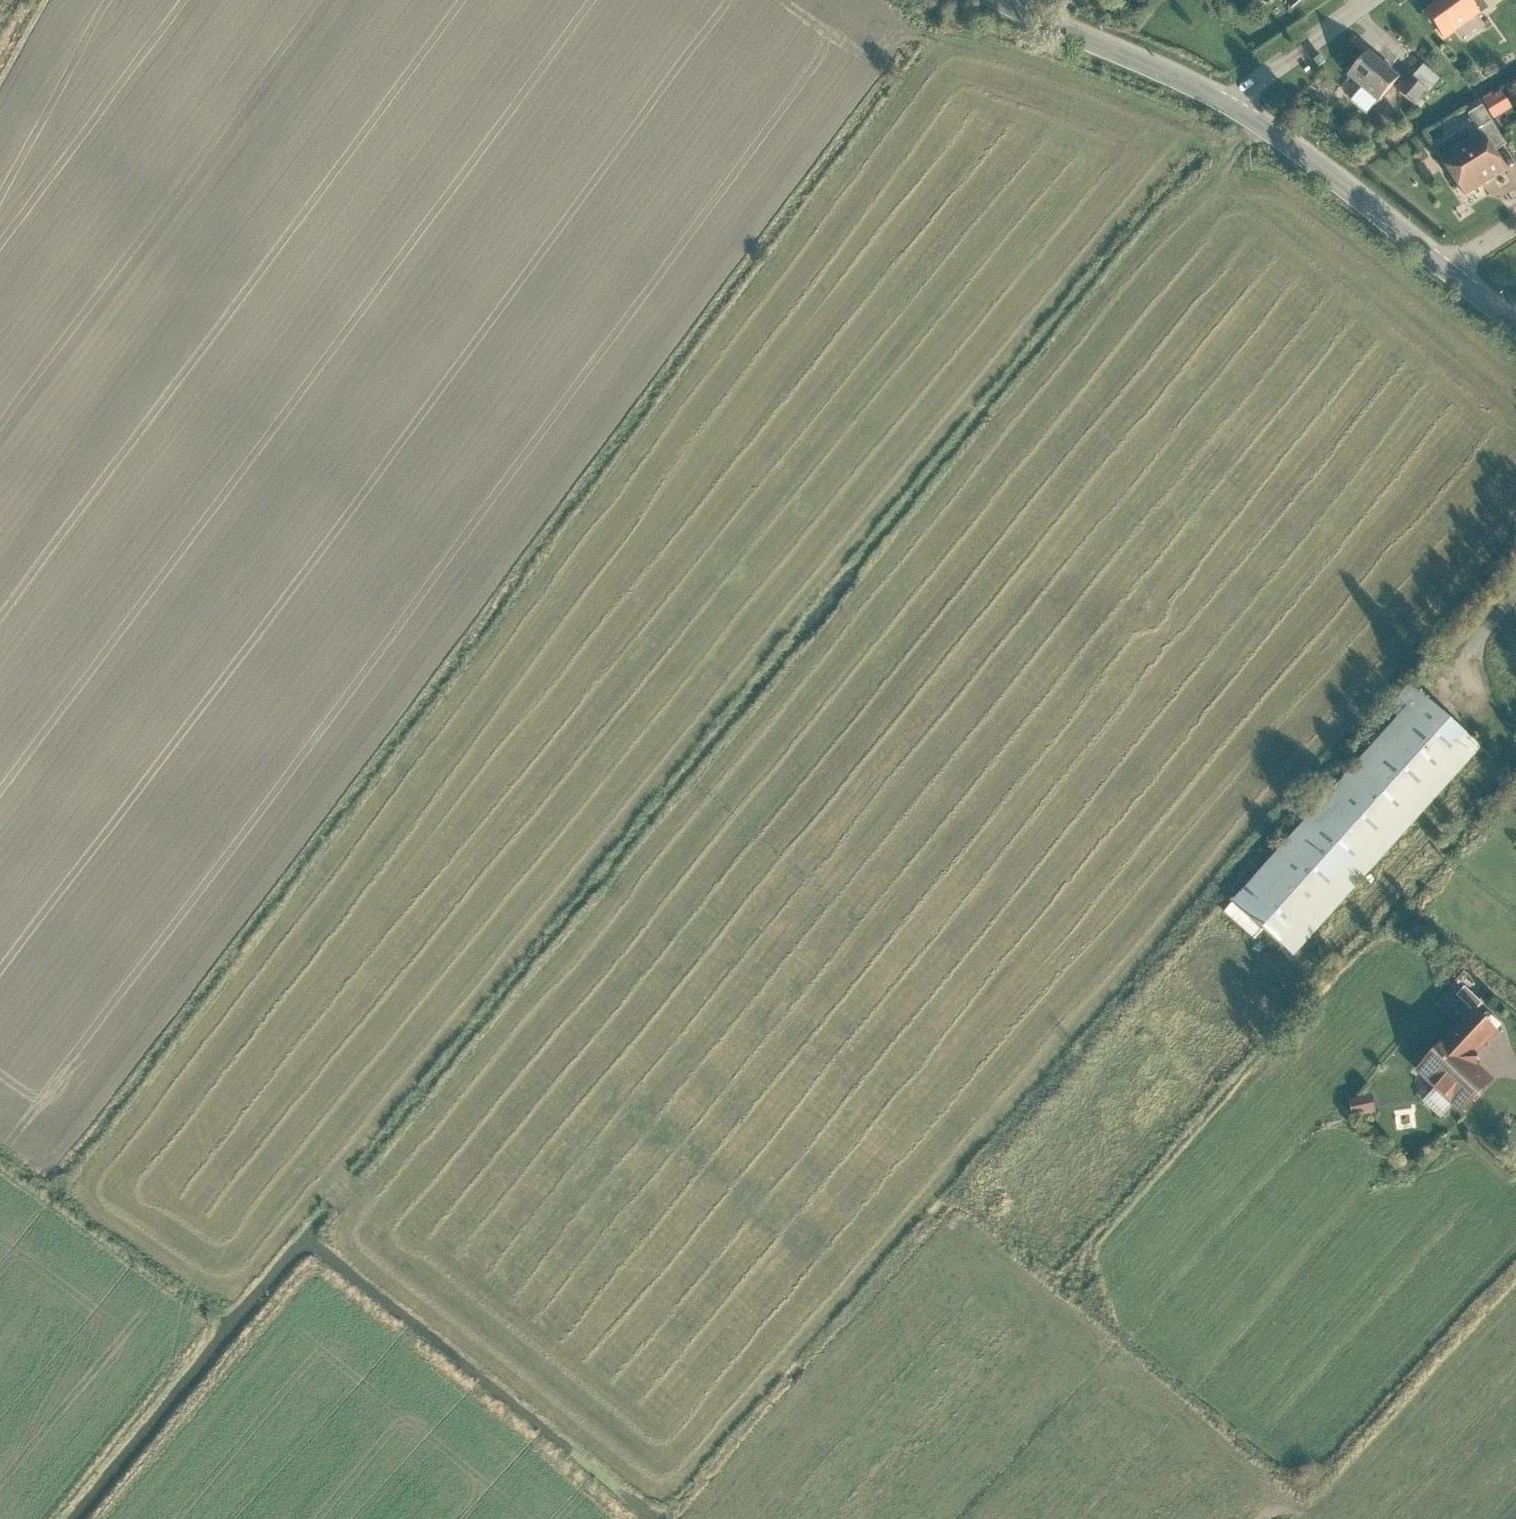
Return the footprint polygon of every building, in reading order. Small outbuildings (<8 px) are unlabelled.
[(1423,14),(1444,44),(1483,15),(1472,0),(1442,0),(1423,14)] [(1399,78),(1370,53),(1347,79),(1377,105),(1399,78)] [(1419,106),(1444,78),(1427,62),(1401,90),(1419,106)] [(1485,97),(1495,118),(1515,108),(1505,87),(1485,97)] [(1471,113),(1481,129),(1495,119),(1485,104),(1471,113)] [(1485,137),(1443,163),(1467,201),(1508,175),(1485,137)] [(1482,746),(1422,694),(1229,913),(1289,966),(1482,746)] [(1471,1059),(1497,1033),(1475,1012),(1417,1072),(1465,1118),(1497,1084),(1471,1059)] [(1351,1099),(1356,1116),(1379,1109),(1374,1092),(1351,1099)]
